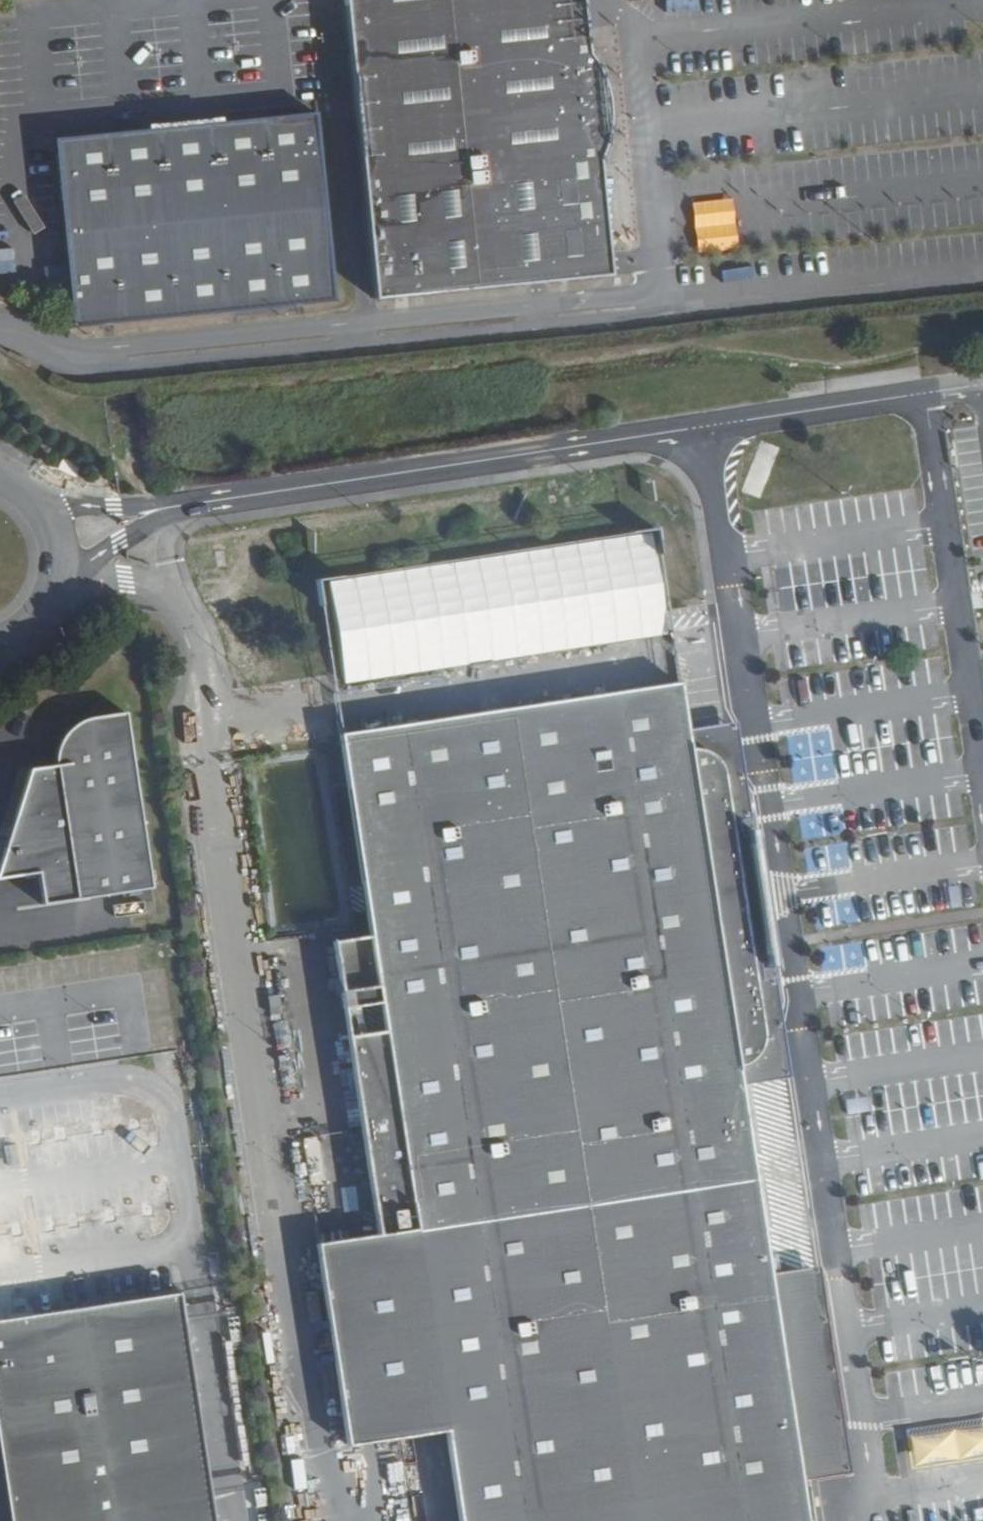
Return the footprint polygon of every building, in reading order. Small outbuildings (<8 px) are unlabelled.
[(585,0),(342,0),(372,304),(612,281),(601,164),(607,143),(611,121),(609,102),(605,86),(597,67),(590,58),(585,0)] [(69,331),(331,306),(313,118),(297,119),(50,143),(69,331)] [(16,273),(15,249),(0,250),(0,273),(16,273)] [(662,533),(327,576),(340,680),(675,637),(662,533)] [(683,684),(339,735),(369,937),(332,941),(343,1014),(378,1008),(383,1033),(346,1038),(376,1236),(316,1243),(345,1448),(447,1433),(459,1520),(807,1520),(768,1276),(742,1088),(739,1071),(751,1063),(760,1052),(763,1038),(761,1015),(754,952),(721,957),(706,867),(742,861),(728,780),(723,760),(715,755),(712,753),(706,751),(697,749),(692,748),(690,731),(683,684)] [(121,718),(88,723),(84,723),(75,727),(65,733),(61,738),(54,747),(51,754),(50,764),(50,771),(24,775),(0,848),(0,884),(31,879),(36,911),(147,895),(121,718)] [(739,725),(690,731),(692,748),(697,749),(706,751),(712,753),(715,755),(723,760),(728,780),(742,861),(706,867),(721,957),(754,952),(761,1015),(763,1038),(760,1052),(751,1063),(739,1071),(742,1088),(791,1082),(739,725)] [(820,1270),(768,1276),(802,1485),(850,1479),(820,1270)] [(172,1301),(0,1326),(0,1520),(205,1520),(172,1301)]
